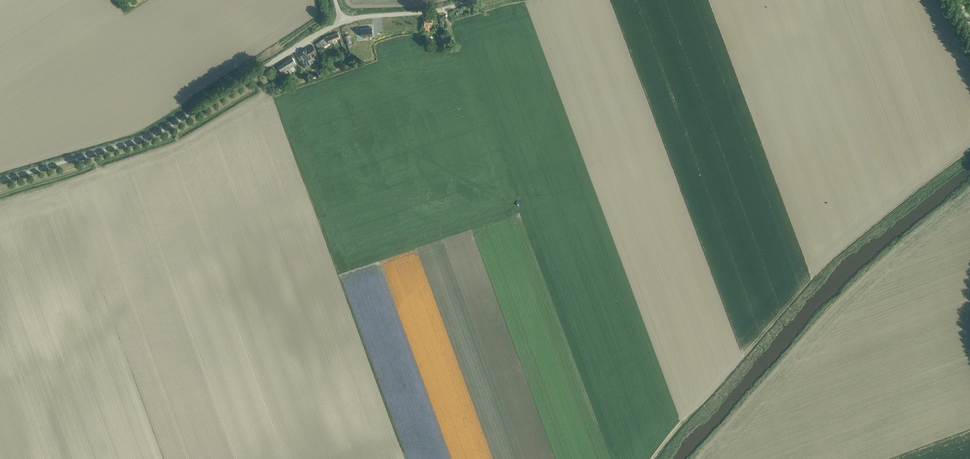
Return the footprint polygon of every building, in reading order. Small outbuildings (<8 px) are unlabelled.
[(423,19),(425,31),(429,30),(429,27),(430,26),(430,23),(432,23),(431,18),(423,19)] [(372,35),(371,27),(360,28),(361,36),(372,35)] [(437,35),(439,42),(447,40),(444,31),(439,32),(440,34),(437,35)] [(331,35),(333,40),(339,37),(340,37),(338,32),(331,35)] [(330,43),(333,41),(333,40),(331,35),(326,37),(321,40),(324,46),(330,43)] [(310,54),(313,52),(317,59),(320,57),(313,45),(301,52),(297,55),(301,62),(302,61),(303,63),(302,63),(304,67),(308,64),(309,64),(310,63),(311,62),(308,58),(311,57),(310,54)] [(292,57),(285,62),(289,68),(296,64),(292,57)] [(289,68),(285,62),(278,66),(282,73),(289,68)]
